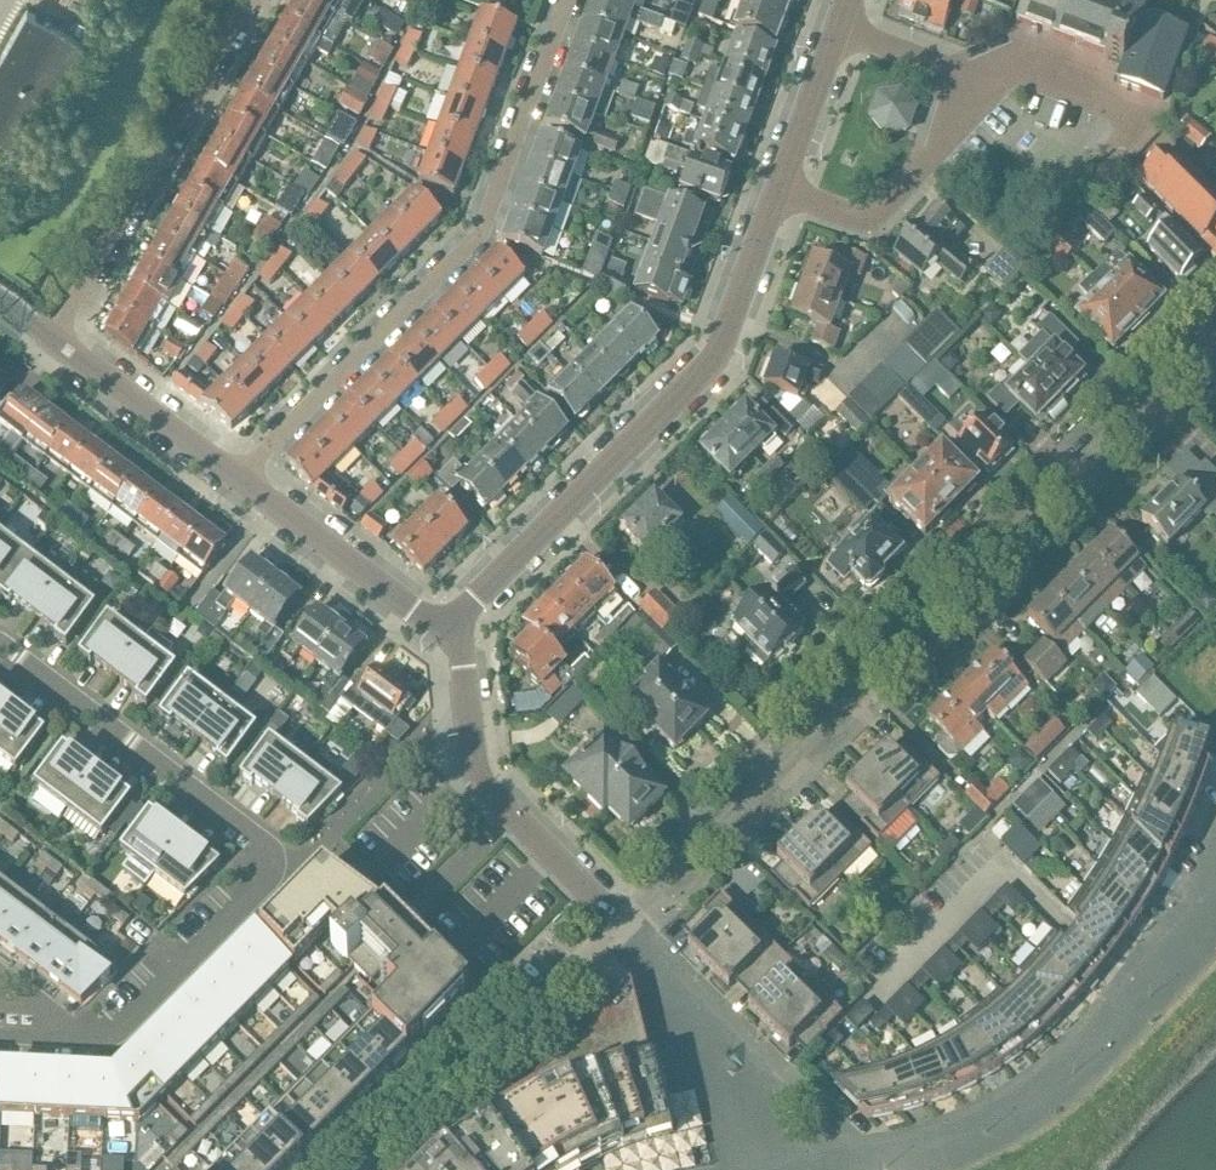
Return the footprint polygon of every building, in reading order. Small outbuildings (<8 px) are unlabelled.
[(321,41),(335,16),(307,0),(297,0),(294,6),(290,7),(286,15),(287,19),(286,20),(321,41)] [(335,16),(341,5),(357,14),(365,2),(362,0),(307,0),(335,16)] [(432,15),(440,0),(425,0),(420,10),(432,15)] [(585,22),(624,36),(629,22),(659,33),(663,22),(633,10),(605,0),(593,0),(585,22)] [(633,10),(637,0),(605,0),(633,10)] [(692,14),(697,0),(674,0),(671,6),(692,14)] [(746,1),(786,15),(790,4),(794,2),(795,0),(746,0),(746,1)] [(942,34),(954,0),(903,0),(899,11),(908,15),(906,21),(942,34)] [(961,14),(972,18),(978,2),(973,0),(966,0),(961,14)] [(1163,101),(1189,30),(1177,26),(1175,31),(1153,23),(1156,16),(1112,0),(1024,0),(1016,21),(1107,55),(1106,59),(1124,65),(1117,84),(1163,101)] [(735,29),(775,43),(779,31),(784,29),(787,21),(785,16),(786,15),(746,1),(735,29)] [(19,149),(81,40),(27,8),(0,55),(0,138),(19,149)] [(471,42),(506,55),(517,26),(481,13),(471,42)] [(379,28),(394,36),(401,23),(386,15),(379,28)] [(272,44),(307,65),(315,50),(328,57),(333,48),(321,41),(286,20),(280,31),(276,32),(272,40),(272,43),(272,44)] [(585,22),(575,48),(614,62),(624,36),(585,22)] [(675,26),(663,22),(659,33),(671,37),(675,26)] [(403,47),(415,53),(422,37),(410,31),(403,47)] [(726,66),(765,80),(776,52),(737,37),(726,66)] [(1208,67),(1215,58),(1215,44),(1210,39),(1196,57),(1208,67)] [(460,70),(496,84),(506,55),(471,42),(460,70)] [(704,47),(690,42),(687,52),(700,57),(704,47)] [(372,60),(382,66),(393,49),(382,43),(372,60)] [(258,69),(293,89),(307,65),(272,44),(266,54),(262,55),(258,63),(259,67),(258,69)] [(395,63),(408,69),(415,53),(403,47),(395,63)] [(575,48),(566,74),(605,88),(614,62),(575,48)] [(700,57),(687,52),(684,60),(697,65),(700,57)] [(650,74),(665,79),(670,63),(655,58),(650,74)] [(355,77),(369,86),(377,73),(362,64),(355,77)] [(705,90),(755,108),(765,80),(726,66),(723,75),(712,71),(705,90)] [(244,93),(279,113),(293,89),(258,69),(252,79),(248,80),(244,88),(245,91),(244,93)] [(450,99),(485,112),(496,84),(460,70),(450,99)] [(566,74),(556,100),(595,115),(605,88),(566,74)] [(618,93),(635,99),(639,88),(622,82),(618,93)] [(377,102),(390,108),(397,92),(385,86),(377,102)] [(706,122),(745,136),(755,108),(705,90),(698,109),(709,113),(706,122)] [(230,117),(265,137),(279,113),(244,93),(238,103),(235,104),(230,112),(231,115),(230,117)] [(689,116),(692,107),(668,98),(665,107),(679,112),(689,116)] [(439,127),(475,140),(485,112),(450,99),(439,127)] [(585,141),(589,130),(595,115),(556,100),(546,127),(585,141)] [(370,118),(382,124),(390,108),(377,102),(370,118)] [(679,112),(665,107),(661,116),(675,121),(679,112)] [(216,141),(251,161),(265,137),(230,117),(224,127),(220,128),(216,136),(217,140),(216,141)] [(1178,133),(1199,151),(1209,138),(1187,121),(1178,133)] [(695,151),(734,165),(745,136),(706,122),(695,151)] [(429,155),(464,168),(475,140),(439,127),(429,155)] [(358,145),(370,151),(377,134),(365,129),(358,145)] [(585,141),(615,152),(619,141),(589,130),(585,141)] [(532,163),(571,178),(582,151),(542,137),(532,163)] [(202,165),(237,186),(251,161),(216,141),(210,151),(207,152),(202,160),(203,164),(202,165)] [(671,200),(704,212),(708,201),(719,205),(727,185),(723,183),(727,173),(696,161),(696,160),(652,144),(645,164),(663,170),(665,165),(687,173),(681,190),(675,188),(671,200)] [(1215,259),(1215,258),(1215,199),(1212,194),(1213,193),(1212,192),(1211,193),(1202,185),(1203,183),(1202,182),(1201,183),(1192,175),(1193,174),(1192,172),(1191,174),(1181,163),(1180,164),(1167,151),(1158,159),(1154,155),(1145,164),(1149,168),(1141,177),(1154,190),(1153,191),(1164,201),(1162,202),(1164,204),(1165,202),(1173,211),(1172,212),(1173,213),(1175,212),(1183,221),(1182,222),(1183,223),(1184,222),(1193,231),(1192,232),(1193,233),(1194,232),(1203,241),(1200,244),(1215,259)] [(345,167),(356,175),(366,161),(356,153),(345,167)] [(418,184),(454,197),(464,168),(429,155),(418,184)] [(523,189),(562,204),(571,178),(532,163),(523,189)] [(188,190),(223,210),(237,186),(202,165),(196,175),(193,176),(188,184),(189,188),(188,190)] [(334,181),(345,189),(356,175),(345,167),(334,181)] [(295,187),(309,196),(319,180),(305,171),(295,187)] [(612,193),(627,199),(631,188),(616,183),(612,193)] [(513,216),(552,230),(562,204),(523,189),(513,216)] [(174,214),(209,234),(223,210),(188,190),(183,199),(179,200),(174,208),(175,212),(174,214)] [(395,212),(422,239),(442,218),(415,192),(395,212)] [(608,203),(623,209),(627,199),(612,193),(608,203)] [(660,228),(654,244),(670,250),(668,254),(686,261),(703,215),(645,193),(635,218),(660,228)] [(1089,206),(1107,226),(1118,216),(1100,196),(1089,206)] [(307,215),(318,223),(329,209),(318,201),(307,215)] [(935,264),(961,285),(973,271),(944,247),(952,237),(947,234),(956,224),(935,206),(919,226),(918,226),(894,255),(923,278),(935,264)] [(1078,218),(1104,244),(1115,234),(1088,208),(1078,218)] [(374,233),(400,260),(422,239),(395,212),(374,233)] [(161,238),(196,258),(209,234),(174,214),(169,224),(165,225),(160,233),(161,237),(161,238)] [(296,229),(307,237),(318,223),(307,215),(296,229)] [(503,242),(542,257),(552,230),(513,216),(503,242)] [(259,230),(272,239),(280,227),(267,218),(259,230)] [(1149,249),(1180,280),(1203,257),(1165,219),(1156,228),(1163,235),(1149,249)] [(250,242),(264,251),(272,239),(259,230),(250,242)] [(352,255),(379,281),(400,260),(374,233),(352,255)] [(1065,233),(1057,242),(1071,256),(1080,248),(1065,233)] [(593,245),(608,251),(612,240),(597,235),(593,245)] [(147,262),(182,282),(196,258),(161,238),(155,248),(151,249),(146,257),(147,261),(147,262)] [(1057,242),(1048,251),(1063,265),(1071,256),(1057,242)] [(670,303),(682,307),(690,285),(681,282),(682,280),(679,279),(686,261),(668,254),(670,250),(654,244),(636,293),(669,305),(670,303)] [(589,256),(604,261),(608,251),(593,245),(589,256)] [(270,263),(281,271),(292,257),(281,249),(270,263)] [(498,251),(476,273),(503,299),(525,277),(498,251)] [(802,287),(841,302),(851,273),(860,277),(867,259),(846,252),(840,268),(812,258),(802,287)] [(331,276),(358,302),(379,281),(352,255),(331,276)] [(1100,285),(1138,323),(1163,298),(1129,264),(1128,265),(1119,255),(1105,269),(1111,274),(1101,285),(1100,285)] [(133,286),(168,306),(182,282),(147,262),(141,272),(137,273),(133,281),(134,285),(133,286)] [(226,275),(239,284),(248,270),(235,262),(226,275)] [(259,277),(270,285),(281,271),(270,263),(259,277)] [(476,273),(455,294),(482,321),(503,299),(476,273)] [(600,289),(622,301),(630,288),(606,274),(600,289)] [(211,299),(224,307),(239,284),(226,275),(211,299)] [(310,297),(337,324),(358,302),(331,276),(310,297)] [(1079,314),(1113,348),(1138,323),(1100,285),(1101,285),(1094,278),(1082,290),(1092,300),(1079,314)] [(892,292),(899,299),(911,287),(904,280),(892,292)] [(119,310),(154,330),(168,306),(133,286),(127,296),(123,297),(119,305),(120,309),(119,310)] [(812,343),(833,350),(839,333),(830,330),(841,302),(802,287),(791,316),(818,326),(812,343)] [(581,305),(587,312),(602,297),(595,291),(581,305)] [(455,294),(434,315),(461,342),(482,321),(455,294)] [(233,311),(244,319),(255,305),(244,297),(233,311)] [(289,318),(316,345),(337,324),(310,297),(289,318)] [(567,320),(573,326),(587,312),(581,305),(567,320)] [(105,334),(138,359),(154,330),(119,310),(113,321),(110,321),(105,328),(106,332),(105,334)] [(222,325),(233,333),(244,319),(233,311),(222,325)] [(629,312),(608,333),(637,361),(646,352),(649,352),(655,347),(655,343),(657,341),(629,312)] [(927,323),(948,345),(960,334),(938,312),(927,323)] [(530,326),(540,336),(552,323),(543,314),(530,326)] [(434,315),(413,336),(439,363),(461,342),(434,315)] [(182,323),(198,333),(202,326),(186,316),(182,323)] [(268,340),(294,366),(316,345),(289,318),(268,340)] [(1031,371),(1064,403),(1079,388),(1074,383),(1082,375),(1065,358),(1077,345),(1050,318),(1037,331),(1042,336),(1020,359),(1031,371)] [(916,334),(937,356),(948,345),(927,323),(916,334)] [(518,339),(527,348),(540,336),(530,326),(518,339)] [(601,345),(591,355),(617,381),(619,379),(622,379),(628,373),(628,370),(637,361),(608,333),(599,342),(601,345)] [(905,345),(926,367),(937,356),(916,334),(905,345)] [(544,349),(550,355),(565,341),(559,335),(544,349)] [(413,336),(391,358),(418,384),(439,363),(413,336)] [(163,352),(177,361),(185,348),(170,340),(163,352)] [(246,361),(273,388),(294,366),(268,340),(246,361)] [(196,358),(207,367),(218,353),(207,344),(196,358)] [(894,355),(915,378),(926,367),(905,345),(894,355)] [(530,363),(536,370),(550,355),(544,349),(530,363)] [(578,363),(568,373),(597,401),(605,393),(609,393),(614,387),(614,384),(617,381),(591,355),(580,366),(578,363)] [(882,366),(904,388),(915,378),(894,355),(882,366)] [(488,369),(497,379),(510,366),(500,356),(488,369)] [(391,358),(370,379),(397,406),(418,384),(391,358)] [(764,387),(798,400),(806,380),(818,384),(823,371),(804,363),(802,368),(775,358),(764,387)] [(225,382),(252,409),(273,388),(246,361),(225,382)] [(871,377),(893,399),(904,388),(882,366),(871,377)] [(475,382),(485,391),(497,379),(488,369),(475,382)] [(1019,404),(1036,421),(1044,413),(1049,418),(1064,403),(1031,371),(1009,393),(1002,386),(988,399),(1006,417),(1019,404)] [(548,394),(576,422),(579,419),(582,419),(588,414),(588,410),(597,401),(568,373),(548,394)] [(173,385),(232,430),(252,409),(225,382),(211,397),(181,374),(173,385)] [(506,387),(512,393),(525,380),(519,374),(506,387)] [(860,388),(882,410),(893,399),(871,377),(860,388)] [(370,379),(349,400),(376,427),(397,406),(370,379)] [(899,397),(934,434),(945,423),(910,386),(899,397)] [(529,410),(517,422),(546,452),(548,450),(552,451),(559,444),(558,440),(567,431),(523,387),(514,395),(529,410)] [(849,399),(871,421),(882,410),(860,388),(849,399)] [(24,441),(47,409),(38,403),(38,399),(31,393),(27,394),(25,392),(16,404),(10,400),(0,413),(0,422),(1,423),(0,425),(0,426),(11,434),(0,449),(0,465),(4,468),(24,441)] [(758,409),(779,430),(790,419),(770,398),(758,409)] [(445,412),(455,421),(467,409),(458,399),(445,412)] [(349,400),(328,422),(355,448),(376,427),(349,400)] [(837,413),(857,433),(868,422),(848,402),(837,413)] [(474,420),(479,426),(494,411),(488,405),(474,420)] [(724,429),(752,457),(774,435),(746,407),(745,408),(739,408),(732,415),(732,420),(724,429)] [(790,416),(798,424),(806,415),(798,407),(790,416)] [(24,441),(46,457),(70,426),(61,419),(60,415),(53,410),(49,411),(47,409),(24,441)] [(433,424),(443,434),(455,421),(445,412),(433,424)] [(958,443),(991,476),(1002,465),(998,462),(1012,448),(983,418),(958,443)] [(450,437),(456,442),(472,427),(466,421),(450,437)] [(328,422),(306,443),(333,470),(355,448),(328,422)] [(517,422),(497,442),(526,472),(527,471),(532,471),(539,465),(538,460),(546,452),(517,422)] [(46,457),(69,474),(92,443),(83,436),(82,432),(75,427),(71,427),(70,426),(46,457)] [(701,451),(730,479),(752,457),(724,429),(715,437),(710,437),(703,444),(702,450),(701,451)] [(403,454),(413,464),(425,451),(416,441),(403,454)] [(476,463),(506,492),(507,491),(511,492),(518,485),(518,480),(526,472),(497,442),(476,463)] [(69,474),(91,491),(114,460),(105,453),(105,449),(98,444),(94,444),(92,443),(69,474)] [(313,490),(342,513),(351,502),(323,481),(333,470),(306,443),(286,464),(313,490)] [(834,461),(875,503),(878,506),(892,492),(849,447),(834,461)] [(942,449),(916,475),(951,509),(962,497),(968,499),(977,490),(975,484),(977,483),(942,449)] [(1168,547),(1204,511),(1211,518),(1209,520),(1210,521),(1215,515),(1215,476),(1212,472),(1208,477),(1184,453),(1163,475),(1164,475),(1166,473),(1178,485),(1142,522),(1153,533),(1151,535),(1159,543),(1161,541),(1168,547)] [(391,466),(400,476),(413,464),(403,454),(391,466)] [(765,470),(772,478),(783,467),(775,459),(765,470)] [(91,491),(113,507),(137,476),(128,469),(127,466),(120,460),(116,461),(114,460),(91,491)] [(459,485),(486,512),(506,492),(476,463),(465,474),(454,463),(439,478),(452,492),(459,485)] [(407,478),(417,489),(432,474),(422,464),(407,478)] [(16,473),(28,482),(34,473),(22,465),(16,473)] [(828,477),(864,513),(875,503),(839,466),(828,477)] [(754,481),(761,489),(772,478),(765,470),(754,481)] [(28,482),(40,491),(46,482),(34,473),(28,482)] [(891,501),(925,535),(937,523),(943,524),(951,516),(950,510),(951,509),(916,475),(891,501)] [(113,507),(136,524),(159,493),(158,492),(157,488),(150,483),(146,484),(137,476),(113,507)] [(361,497),(370,506),(383,493),(373,484),(361,497)] [(136,524),(158,541),(181,510),(180,509),(180,505),(172,500),(168,500),(159,493),(136,524)] [(638,539),(637,541),(636,543),(636,544),(636,545),(637,547),(637,548),(638,549),(639,550),(640,552),(641,553),(642,553),(644,554),(646,555),(649,554),(652,554),(654,552),(655,552),(656,550),(656,545),(680,522),(655,497),(643,509),(640,506),(627,519),(630,522),(625,526),(638,539)] [(715,513),(749,548),(765,532),(731,497),(715,513)] [(416,522),(446,552),(468,530),(438,500),(416,522)] [(58,509),(70,518),(77,510),(65,501),(58,509)] [(70,518),(82,527),(89,519),(77,510),(70,518)] [(158,541),(180,558),(204,527),(202,525),(202,522),(194,516),(191,517),(181,510),(158,541)] [(362,527),(370,533),(379,522),(371,516),(362,527)] [(854,577),(865,589),(872,589),(882,578),(883,572),(902,552),(867,518),(851,533),(856,538),(830,565),(844,580),(850,574),(853,578),(854,577)] [(370,533),(379,540),(387,528),(379,522),(370,533)] [(394,544),(424,574),(446,552),(416,522),(394,544)] [(180,558),(203,575),(227,544),(224,542),(224,538),(217,533),(213,533),(204,527),(180,558)] [(105,540),(117,549),(123,540),(111,531),(105,540)] [(1091,555),(1126,590),(1147,569),(1112,534),(1091,555)] [(29,557),(0,535),(0,595),(29,557)] [(784,553),(767,535),(754,547),(772,565),(784,553)] [(117,549),(129,558),(136,549),(123,540),(117,549)] [(1071,576),(1105,611),(1126,590),(1091,555),(1071,576)] [(62,582),(29,557),(0,595),(0,596),(10,603),(13,599),(35,617),(62,582)] [(235,601),(250,613),(276,579),(273,577),(271,574),(266,570),(263,569),(251,560),(223,599),(214,592),(197,615),(215,629),(226,614),(235,601)] [(150,573),(162,582),(168,574),(156,565),(150,573)] [(565,586),(595,616),(616,595),(586,565),(577,574),(573,573),(566,580),(567,584),(565,586)] [(732,625),(770,663),(783,650),(786,653),(795,645),(791,642),(804,628),(783,607),(805,585),(790,570),(768,592),(767,591),(732,625)] [(162,582),(172,590),(179,582),(168,574),(162,582)] [(1050,597),(1085,632),(1105,611),(1071,576),(1050,597)] [(254,658),(262,664),(284,636),(275,630),(300,597),(289,588),(286,586),(280,581),(278,580),(276,579),(250,613),(265,624),(256,636),(265,643),(254,658)] [(55,638),(66,646),(96,608),(62,582),(35,617),(58,634),(55,638)] [(545,606),(575,636),(595,616),(565,586),(557,594),(553,593),(546,600),(546,604),(545,606)] [(638,607),(662,632),(680,615),(656,590),(638,607)] [(1029,618),(1064,653),(1085,632),(1050,597),(1029,618)] [(1207,614),(1215,606),(1215,602),(1210,597),(1204,597),(1197,604),(1207,614)] [(524,627),(555,656),(575,636),(545,606),(537,614),(532,613),(526,620),(526,624),(524,627)] [(617,638),(628,626),(638,616),(628,606),(607,628),(617,638)] [(301,651),(316,662),(342,628),(339,626),(337,624),(332,620),(329,619),(317,610),(282,656),(292,663),(301,651)] [(629,626),(664,662),(678,648),(643,613),(629,626)] [(93,660),(116,678),(142,643),(108,617),(79,656),(90,664),(93,660)] [(1169,633),(1177,642),(1188,631),(1180,622),(1169,633)] [(329,715),(340,700),(343,695),(334,688),(366,646),(355,638),(353,636),(347,631),(344,630),(342,628),(316,662),(331,673),(321,686),(326,689),(315,704),(329,715)] [(617,638),(607,628),(594,642),(604,652),(617,638)] [(136,699),(147,707),(176,669),(165,660),(174,649),(151,631),(142,643),(116,678),(139,695),(136,699)] [(1159,643),(1168,651),(1177,642),(1169,633),(1159,643)] [(540,690),(549,698),(560,687),(552,678),(565,665),(532,635),(513,655),(523,665),(519,669),(540,690)] [(1025,663),(1045,683),(1065,663),(1045,643),(1025,663)] [(993,653),(960,686),(986,711),(995,720),(1028,688),(993,653)] [(570,671),(576,677),(590,663),(584,657),(570,671)] [(1127,672),(1138,683),(1153,668),(1143,657),(1127,672)] [(644,720),(675,751),(707,719),(694,705),(695,704),(695,699),(659,664),(641,683),(644,686),(627,703),(630,706),(629,712),(638,720),(644,720)] [(340,700),(398,743),(409,731),(394,720),(402,709),(404,711),(412,700),(410,698),(412,695),(396,683),(399,678),(384,667),(380,672),(377,670),(368,682),(359,675),(340,700)] [(197,739),(223,704),(189,678),(160,717),(171,725),(174,721),(197,739)] [(1094,688),(1104,698),(1114,687),(1107,680),(1101,680),(1094,688)] [(939,748),(949,758),(956,758),(961,753),(962,754),(983,733),(974,723),(986,711),(960,686),(927,719),(944,736),(940,739),(939,748)] [(555,707),(567,718),(586,699),(574,687),(555,707)] [(1121,700),(1130,709),(1139,701),(1129,692),(1121,700)] [(8,711),(0,704),(0,722),(8,711)] [(216,760),(228,768),(257,730),(223,704),(197,739),(219,756),(216,760)] [(16,771),(45,733),(34,724),(31,728),(8,711),(0,722),(0,759),(16,771)] [(1095,725),(1105,734),(1113,726),(1104,716),(1095,725)] [(1026,748),(1037,759),(1064,732),(1052,721),(1026,748)] [(1087,733),(1097,742),(1105,734),(1095,725),(1087,733)] [(603,813),(608,808),(608,807),(624,790),(608,774),(608,767),(619,756),(613,750),(628,736),(618,726),(594,750),(591,748),(579,760),(581,762),(567,776),(603,813)] [(1172,734),(1163,759),(1201,796),(1207,780),(1210,772),(1203,765),(1209,746),(1179,737),(1178,740),(1172,734)] [(608,808),(630,829),(662,796),(645,779),(647,777),(627,757),(638,746),(628,736),(613,750),(619,756),(608,767),(608,774),(624,790),(608,807),(608,808)] [(255,782),(277,800),(304,765),(270,739),(240,778),(252,786),(255,782)] [(866,768),(909,811),(940,780),(904,744),(894,755),(887,748),(866,768)] [(34,785),(68,811),(94,776),(72,759),(75,755),(63,746),(34,785)] [(1071,749),(1063,758),(1072,767),(1080,759),(1071,749)] [(1048,772),(1061,785),(1075,770),(1072,767),(1063,758),(1048,772)] [(1163,759),(1154,783),(1191,820),(1198,804),(1201,796),(1163,759)] [(297,821),(308,829),(333,804),(335,807),(344,798),(341,796),(343,794),(304,765),(277,800),(300,817),(297,821)] [(843,806),(879,842),(909,811),(866,768),(846,789),(853,796),(843,806)] [(1145,774),(1135,797),(1181,843),(1188,828),(1191,820),(1154,783),(1145,774)] [(68,811),(102,837),(131,798),(120,789),(117,793),(94,776),(68,811)] [(965,796),(985,816),(1009,791),(999,782),(987,795),(976,785),(965,796)] [(1039,782),(1026,795),(1040,809),(1053,796),(1039,782)] [(1026,795),(1012,808),(1027,823),(1040,809),(1026,795)] [(1135,797),(1124,819),(1170,865),(1178,851),(1181,843),(1135,797)] [(146,888),(154,876),(181,841),(158,824),(161,820),(150,812),(120,850),(131,858),(122,870),(146,888)] [(798,837),(841,880),(872,849),(836,813),(825,823),(818,816),(798,837)] [(1124,819),(1111,843),(1158,889),(1166,873),(1170,865),(1124,819)] [(992,832),(1001,840),(1002,839),(1004,837),(1005,836),(1011,830),(1003,821),(992,832)] [(4,837),(10,829),(0,822),(0,834),(4,837)] [(4,837),(13,844),(19,836),(10,829),(4,837)] [(774,875),(810,911),(841,880),(798,837),(777,858),(784,864),(774,875)] [(944,846),(953,855),(961,847),(952,837),(944,846)] [(187,898),(190,901),(198,893),(196,890),(220,865),(206,854),(203,858),(181,841),(154,876),(186,900),(187,898)] [(1097,866),(1144,912),(1153,897),(1158,889),(1111,843),(1097,866)] [(935,854),(945,863),(953,855),(944,846),(935,854)] [(38,862),(48,870),(54,862),(44,855),(38,862)] [(1023,866),(1032,876),(1040,867),(1031,858),(1023,866)] [(48,870),(57,877),(63,869),(54,862),(48,870)] [(1083,889),(1129,935),(1134,927),(1144,912),(1097,866),(1083,889)] [(426,1038),(471,992),(385,907),(381,912),(323,868),(115,1079),(0,1073),(0,1169),(295,1169),(426,1038)] [(3,884),(8,877),(0,870),(0,888),(3,884)] [(761,887),(775,901),(784,892),(770,878),(761,887)] [(86,888),(96,896),(102,888),(92,880),(86,888)] [(24,901),(3,884),(0,888),(0,933),(24,901)] [(96,896),(106,903),(112,895),(102,888),(96,896)] [(1105,967),(1113,957),(1124,942),(1129,935),(1083,889),(1067,911),(1084,928),(1076,938),(1105,967)] [(775,901),(783,909),(792,900),(784,892),(775,901)] [(46,917),(52,909),(30,893),(24,901),(0,933),(0,943),(17,956),(46,917)] [(709,968),(751,925),(720,894),(685,930),(695,940),(688,947),(709,968)] [(988,905),(997,914),(1006,906),(996,897),(988,905)] [(980,913),(989,923),(997,914),(988,905),(980,913)] [(875,914),(884,923),(893,915),(883,906),(875,914)] [(113,919),(124,927),(130,920),(119,911),(113,919)] [(867,922),(876,932),(884,923),(875,914),(867,922)] [(17,956),(38,972),(68,933),(46,917),(17,956)] [(746,991),(782,955),(751,925),(709,968),(729,988),(736,981),(746,991)] [(60,988),(89,950),(95,942),(73,926),(68,933),(38,972),(60,988)] [(1053,932),(1036,953),(1081,998),(1105,967),(1076,938),(1069,947),(1053,932)] [(951,942),(961,951),(969,943),(960,934),(951,942)] [(943,950),(952,960),(961,951),(951,942),(943,950)] [(823,957),(831,965),(841,956),(832,948),(823,957)] [(60,988),(82,1005),(100,987),(102,989),(119,972),(89,950),(60,988)] [(1018,972),(1025,979),(1064,1018),(1070,1011),(1075,1005),(1081,998),(1036,953),(1018,972)] [(769,1028),(812,985),(782,955),(746,991),(755,1001),(748,1007),(769,1028)] [(831,965),(840,973),(849,964),(841,956),(831,965)] [(914,979),(924,988),(932,980),(923,971),(914,979)] [(906,987),(915,997),(924,988),(914,979),(906,987)] [(1025,979),(1006,997),(1045,1036),(1051,1030),(1057,1024),(1064,1018),(1025,979)] [(631,984),(446,1169),(589,1169),(602,1164),(623,1155),(646,1147),(669,1140),(678,1138),(668,1099),(657,1060),(651,1062),(631,984)] [(796,1041),(807,1052),(843,1016),(812,985),(769,1028),(790,1048),(796,1041)] [(999,991),(980,1008),(1024,1053),(1031,1047),(1038,1042),(1045,1036),(1006,997),(999,991)] [(878,1016),(887,1026),(895,1017),(886,1008),(878,1016)] [(958,1023),(965,1030),(1003,1068),(1017,1058),(1024,1053),(980,1008),(958,1023)] [(869,1024),(879,1034),(887,1026),(878,1016),(869,1024)] [(965,1030),(942,1044),(980,1081),(987,1077),(1003,1068),(965,1030)] [(826,1040),(835,1049),(844,1041),(834,1031),(826,1040)] [(818,1048),(827,1057),(835,1049),(826,1040),(818,1048)] [(942,1044),(917,1057),(955,1094),(963,1090),(971,1086),(980,1081),(942,1044)] [(917,1057),(891,1067),(928,1105),(946,1098),(955,1094),(917,1057)] [(862,1076),(900,1113),(910,1111),(919,1108),(928,1105),(891,1067),(862,1076)] [(862,1114),(868,1120),(879,1118),(890,1116),(900,1113),(862,1076),(831,1083),(839,1091),(834,1092),(857,1115),(862,1114)]
